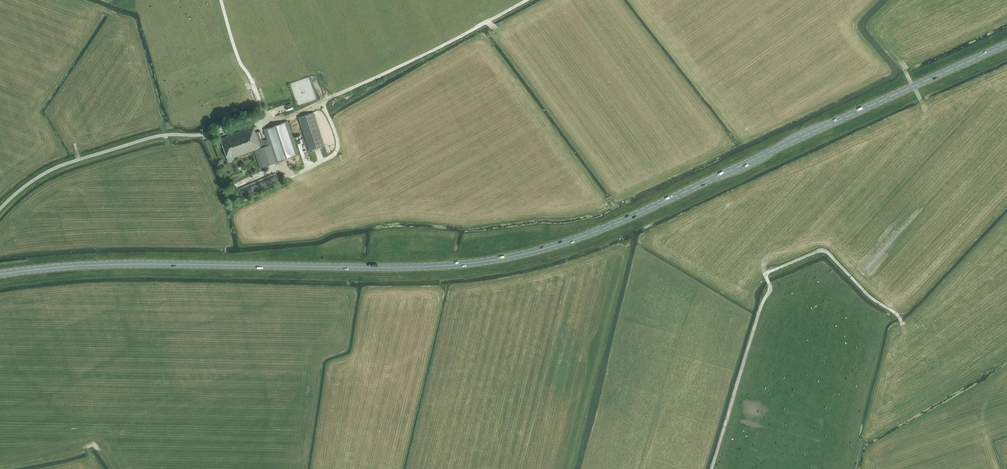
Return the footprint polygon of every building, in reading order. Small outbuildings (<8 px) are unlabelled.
[(294,92),(299,105),(316,98),(314,93),(311,94),(312,97),(310,98),(305,86),(311,83),(309,80),(306,81),(305,78),(292,83),(295,91),(294,92)] [(309,151),(324,146),(313,112),(298,117),(309,151)] [(234,157),(238,156),(253,150),(258,149),(260,155),(264,167),(275,163),(299,154),(288,121),(264,129),(267,139),(264,140),(260,131),(255,132),(253,126),(227,136),(220,139),(227,159),(234,156),(234,157)]
